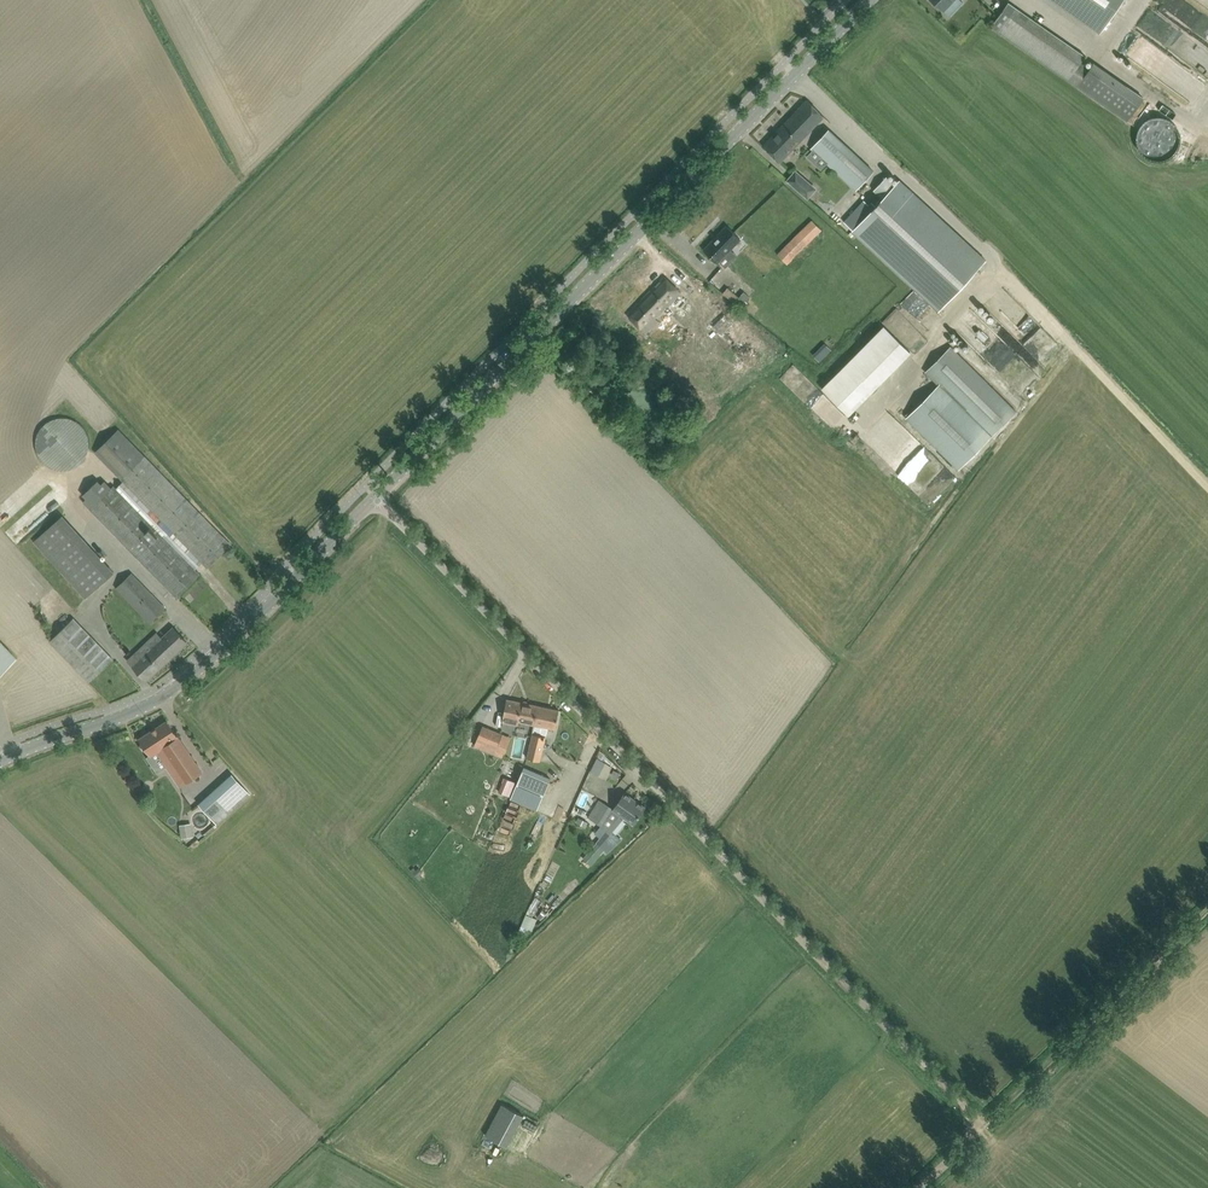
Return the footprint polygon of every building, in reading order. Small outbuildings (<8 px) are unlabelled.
[(944,11),(955,0),(933,0),(944,11)] [(1100,33),(1123,0),(1054,0),(1100,33)] [(992,27),(1078,87),(1127,121),(1144,98),(1095,63),(1091,69),(1081,62),(1086,55),(1009,2),(992,27)] [(1191,64),(1204,46),(1150,9),(1138,27),(1191,64)] [(1173,87),(1186,68),(1136,34),(1123,53),(1173,87)] [(824,116),(816,108),(808,100),(764,146),(780,161),(824,116)] [(859,189),(874,171),(827,131),(810,148),(859,189)] [(788,180),(809,198),(816,189),(796,171),(788,180)] [(864,200),(845,221),(853,230),(852,231),(913,288),(939,311),(953,296),(986,260),(900,180),(896,184),(887,176),(874,190),(883,198),(876,205),(872,201),(869,205),(864,200)] [(788,264),(822,230),(813,220),(779,254),(788,264)] [(728,226),(704,250),(717,263),(741,238),(728,226)] [(770,262),(778,253),(767,244),(759,252),(770,262)] [(628,314),(636,322),(646,333),(659,320),(655,317),(667,305),(668,307),(682,292),(664,276),(660,281),(661,281),(657,286),(656,285),(628,314)] [(729,287),(725,292),(741,306),(749,296),(745,292),(740,297),(729,287)] [(924,324),(937,310),(914,289),(901,303),(924,324)] [(734,326),(726,333),(731,338),(727,342),(733,348),(745,337),(734,326)] [(849,415),(912,353),(885,326),(823,389),(849,415)] [(831,334),(811,353),(819,362),(839,342),(831,334)] [(907,416),(959,469),(1017,411),(950,346),(925,370),(939,384),(907,416)] [(55,419),(49,421),(46,423),(43,426),(41,429),(40,431),(38,436),(37,439),(36,443),(36,447),(37,451),(39,456),(41,459),(45,463),(48,466),(51,468),(55,470),(59,470),(62,471),(65,471),(72,469),(75,467),(79,465),(81,463),(84,460),(87,456),(88,452),(89,449),(89,445),(89,441),(88,438),(87,433),(84,429),(81,425),(78,422),(75,420),(70,418),(64,417),(59,417),(55,419)] [(95,451),(124,480),(117,487),(114,485),(112,487),(105,480),(102,483),(99,480),(83,495),(86,498),(84,500),(177,596),(200,574),(196,569),(203,562),(208,566),(231,544),(223,535),(144,454),(119,427),(95,451)] [(62,516),(34,541),(86,597),(113,572),(62,516)] [(231,549),(225,553),(229,558),(235,553),(231,549)] [(132,573),(117,588),(150,622),(166,607),(132,573)] [(50,639),(81,671),(90,681),(113,658),(105,649),(74,616),(50,639)] [(129,660),(138,671),(146,679),(187,641),(174,627),(162,638),(157,633),(129,660)] [(16,657),(0,641),(0,672),(16,657)] [(521,722),(536,725),(540,706),(507,699),(502,721),(521,725),(521,722)] [(540,706),(536,725),(556,729),(560,710),(540,706)] [(151,754),(157,750),(180,785),(201,771),(167,720),(140,738),(151,754)] [(477,739),(497,748),(503,734),(483,726),(477,739)] [(546,736),(533,733),(527,758),(540,761),(546,736)] [(598,757),(591,769),(617,782),(624,770),(598,757)] [(524,767),(516,786),(543,797),(551,778),(524,767)] [(215,819),(247,791),(233,774),(200,802),(215,819)] [(505,778),(499,791),(510,796),(515,782),(505,778)] [(591,856),(587,861),(592,865),(603,851),(602,851),(604,849),(608,852),(622,839),(616,834),(626,822),(624,821),(627,817),(634,823),(638,817),(645,807),(625,792),(618,802),(613,809),(606,804),(595,821),(608,829),(588,853),(591,856)] [(580,817),(577,822),(586,826),(589,821),(580,817)] [(182,838),(194,836),(192,823),(180,825),(182,838)] [(527,912),(519,931),(524,933),(529,928),(532,929),(538,917),(527,912)] [(502,1104),(486,1135),(507,1146),(524,1116),(502,1104)]
